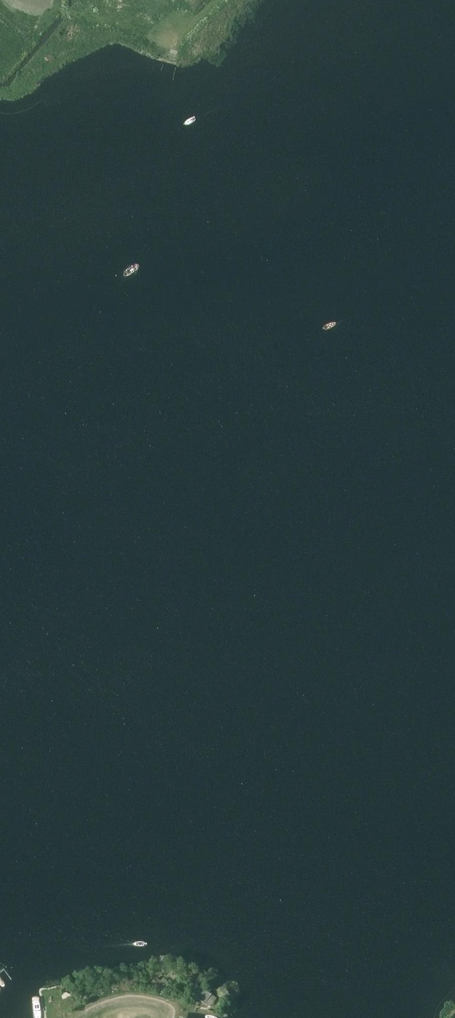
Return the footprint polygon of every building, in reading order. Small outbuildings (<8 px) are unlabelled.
[(157,977),(150,984),(161,996),(168,989),(166,987),(170,984),(164,978),(161,981),(157,977)] [(190,992),(192,994),(206,1004),(212,995),(197,983),(190,992)]
